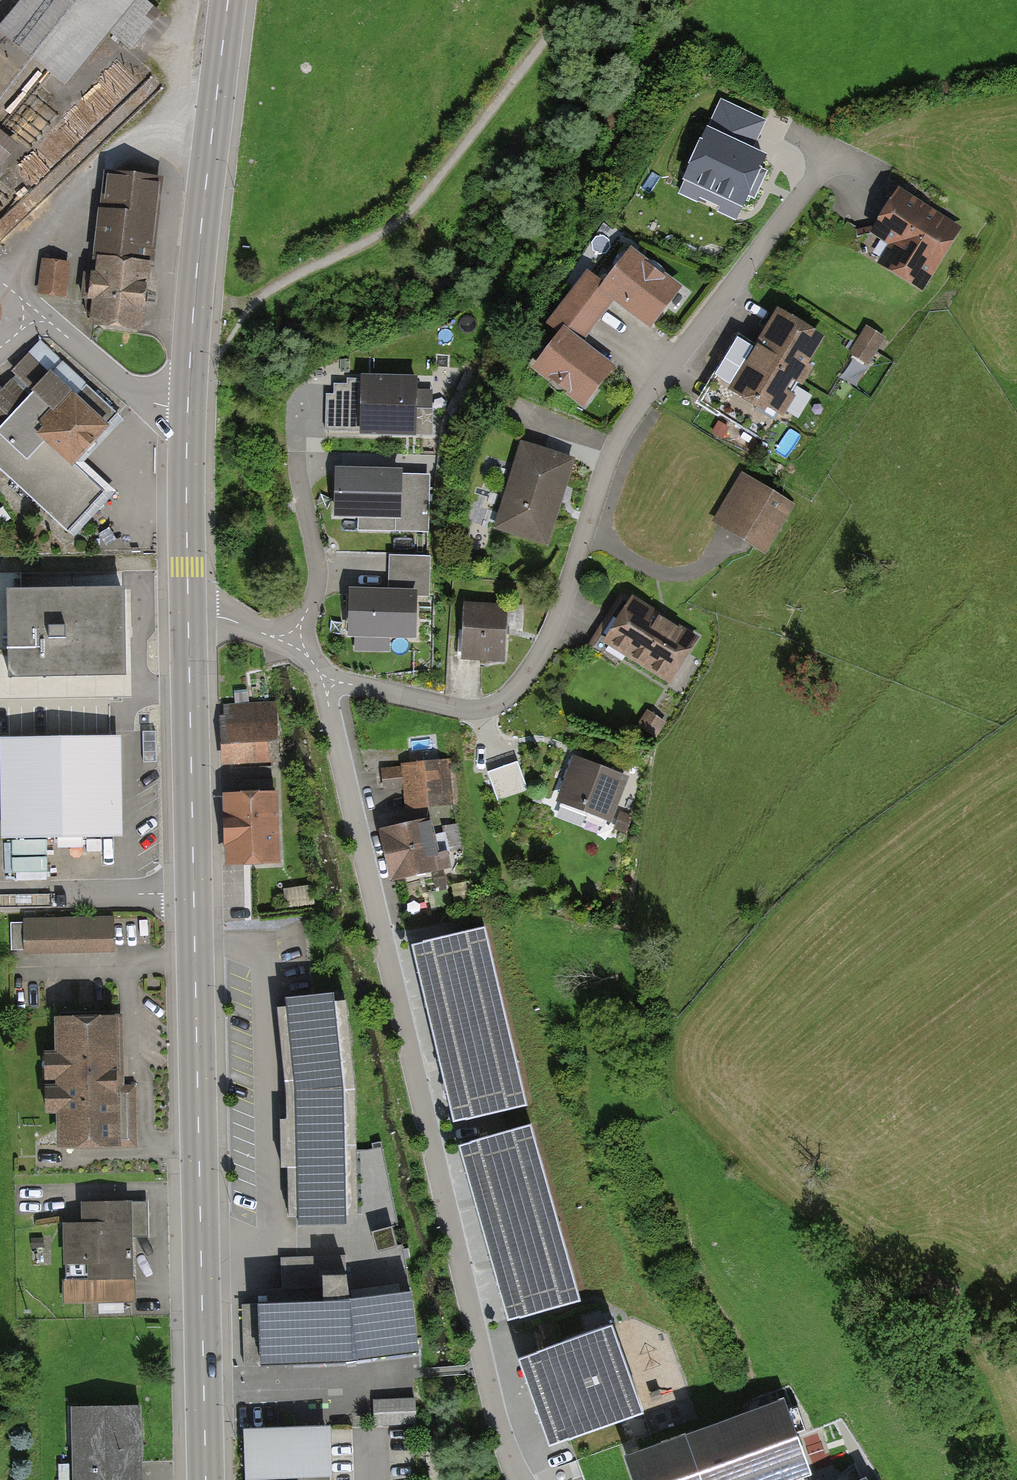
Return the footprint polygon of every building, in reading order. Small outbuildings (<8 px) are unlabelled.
[(0,36),(0,39),(65,92),(110,38),(131,55),(162,18),(142,2),(143,0),(29,0),(0,36)] [(764,123),(721,103),(685,179),(701,186),(696,196),(719,207),(725,195),(742,203),(763,158),(750,152),(764,123)] [(87,322),(144,328),(159,182),(102,176),(87,322)] [(956,229),(900,195),(876,233),(892,242),(881,261),(921,285),(956,229)] [(587,265),(566,291),(600,317),(615,298),(651,326),(685,282),(632,240),(602,277),(587,265)] [(72,267),(41,264),(37,297),(69,300),(72,267)] [(584,338),(600,317),(566,291),(546,318),(558,326),(530,362),(584,403),(615,362),(584,338)] [(819,340),(782,317),(758,357),(740,346),(704,403),(775,447),(804,400),(792,393),(812,361),(807,359),(819,340)] [(886,334),(867,323),(851,352),(870,363),(886,334)] [(41,343),(0,385),(0,466),(74,537),(110,500),(72,464),(118,416),(41,343)] [(334,391),(326,391),(325,432),(433,435),(434,387),(418,387),(418,371),(361,369),(361,377),(347,376),(347,382),(334,382),(334,391)] [(576,455),(521,437),(492,525),(547,543),(576,455)] [(403,464),(335,462),(333,512),(358,513),(358,529),(428,531),(430,472),(402,471),(403,464)] [(779,501),(743,482),(731,503),(746,511),(736,529),(757,541),(779,501)] [(388,584),(349,583),(347,631),(355,631),(355,649),(390,650),(390,633),(416,634),(417,595),(429,595),(430,554),(389,553),(388,584)] [(3,583),(4,681),(125,679),(123,581),(3,583)] [(601,639),(671,684),(699,642),(629,597),(601,639)] [(505,659),(508,602),(464,600),(461,657),(505,659)] [(276,701),(219,703),(222,762),(279,759),(276,701)] [(663,722),(650,713),(641,725),(654,734),(663,722)] [(121,731),(0,733),(2,833),(123,831),(121,731)] [(611,821),(630,774),(574,752),(555,799),(611,821)] [(518,762),(488,773),(498,801),(528,791),(518,762)] [(438,764),(383,771),(386,790),(413,787),(415,804),(442,801),(438,764)] [(277,786),(223,788),(226,864),(280,862),(277,786)] [(430,837),(428,824),(383,832),(392,878),(450,867),(447,852),(462,849),(458,832),(430,837)] [(113,913),(23,916),(24,953),(114,950),(113,913)] [(487,919),(412,936),(455,1121),(530,1104),(487,919)] [(286,999),(277,1000),(286,1085),(287,1113),(280,1113),(281,1161),(288,1162),(289,1210),(298,1210),(298,1225),(346,1225),(346,1209),(358,1208),(356,1082),(346,991),(335,993),(334,985),(285,990),(286,999)] [(123,1009),(54,1011),(55,1043),(44,1043),(45,1108),(56,1107),(57,1148),(126,1147),(126,1137),(137,1137),(136,1083),(124,1083),(123,1009)] [(532,1116),(458,1136),(507,1315),(580,1295),(532,1116)] [(63,1218),(65,1301),(135,1299),(133,1236),(150,1236),(149,1196),(81,1198),(82,1217),(63,1218)] [(343,1363),(419,1353),(411,1282),(350,1291),(345,1253),(281,1256),(283,1292),(258,1293),(258,1300),(261,1366),(343,1363)] [(261,1366),(258,1300),(241,1301),(244,1367),(261,1366)] [(611,1323),(517,1356),(548,1444),(642,1412),(611,1323)] [(374,1400),(375,1424),(415,1422),(414,1399),(374,1400)] [(71,1402),(72,1479),(143,1479),(142,1401),(71,1402)] [(781,1406),(645,1454),(654,1479),(776,1479),(804,1470),(781,1406)] [(244,1423),(246,1479),(332,1479),(331,1420),(244,1423)]
